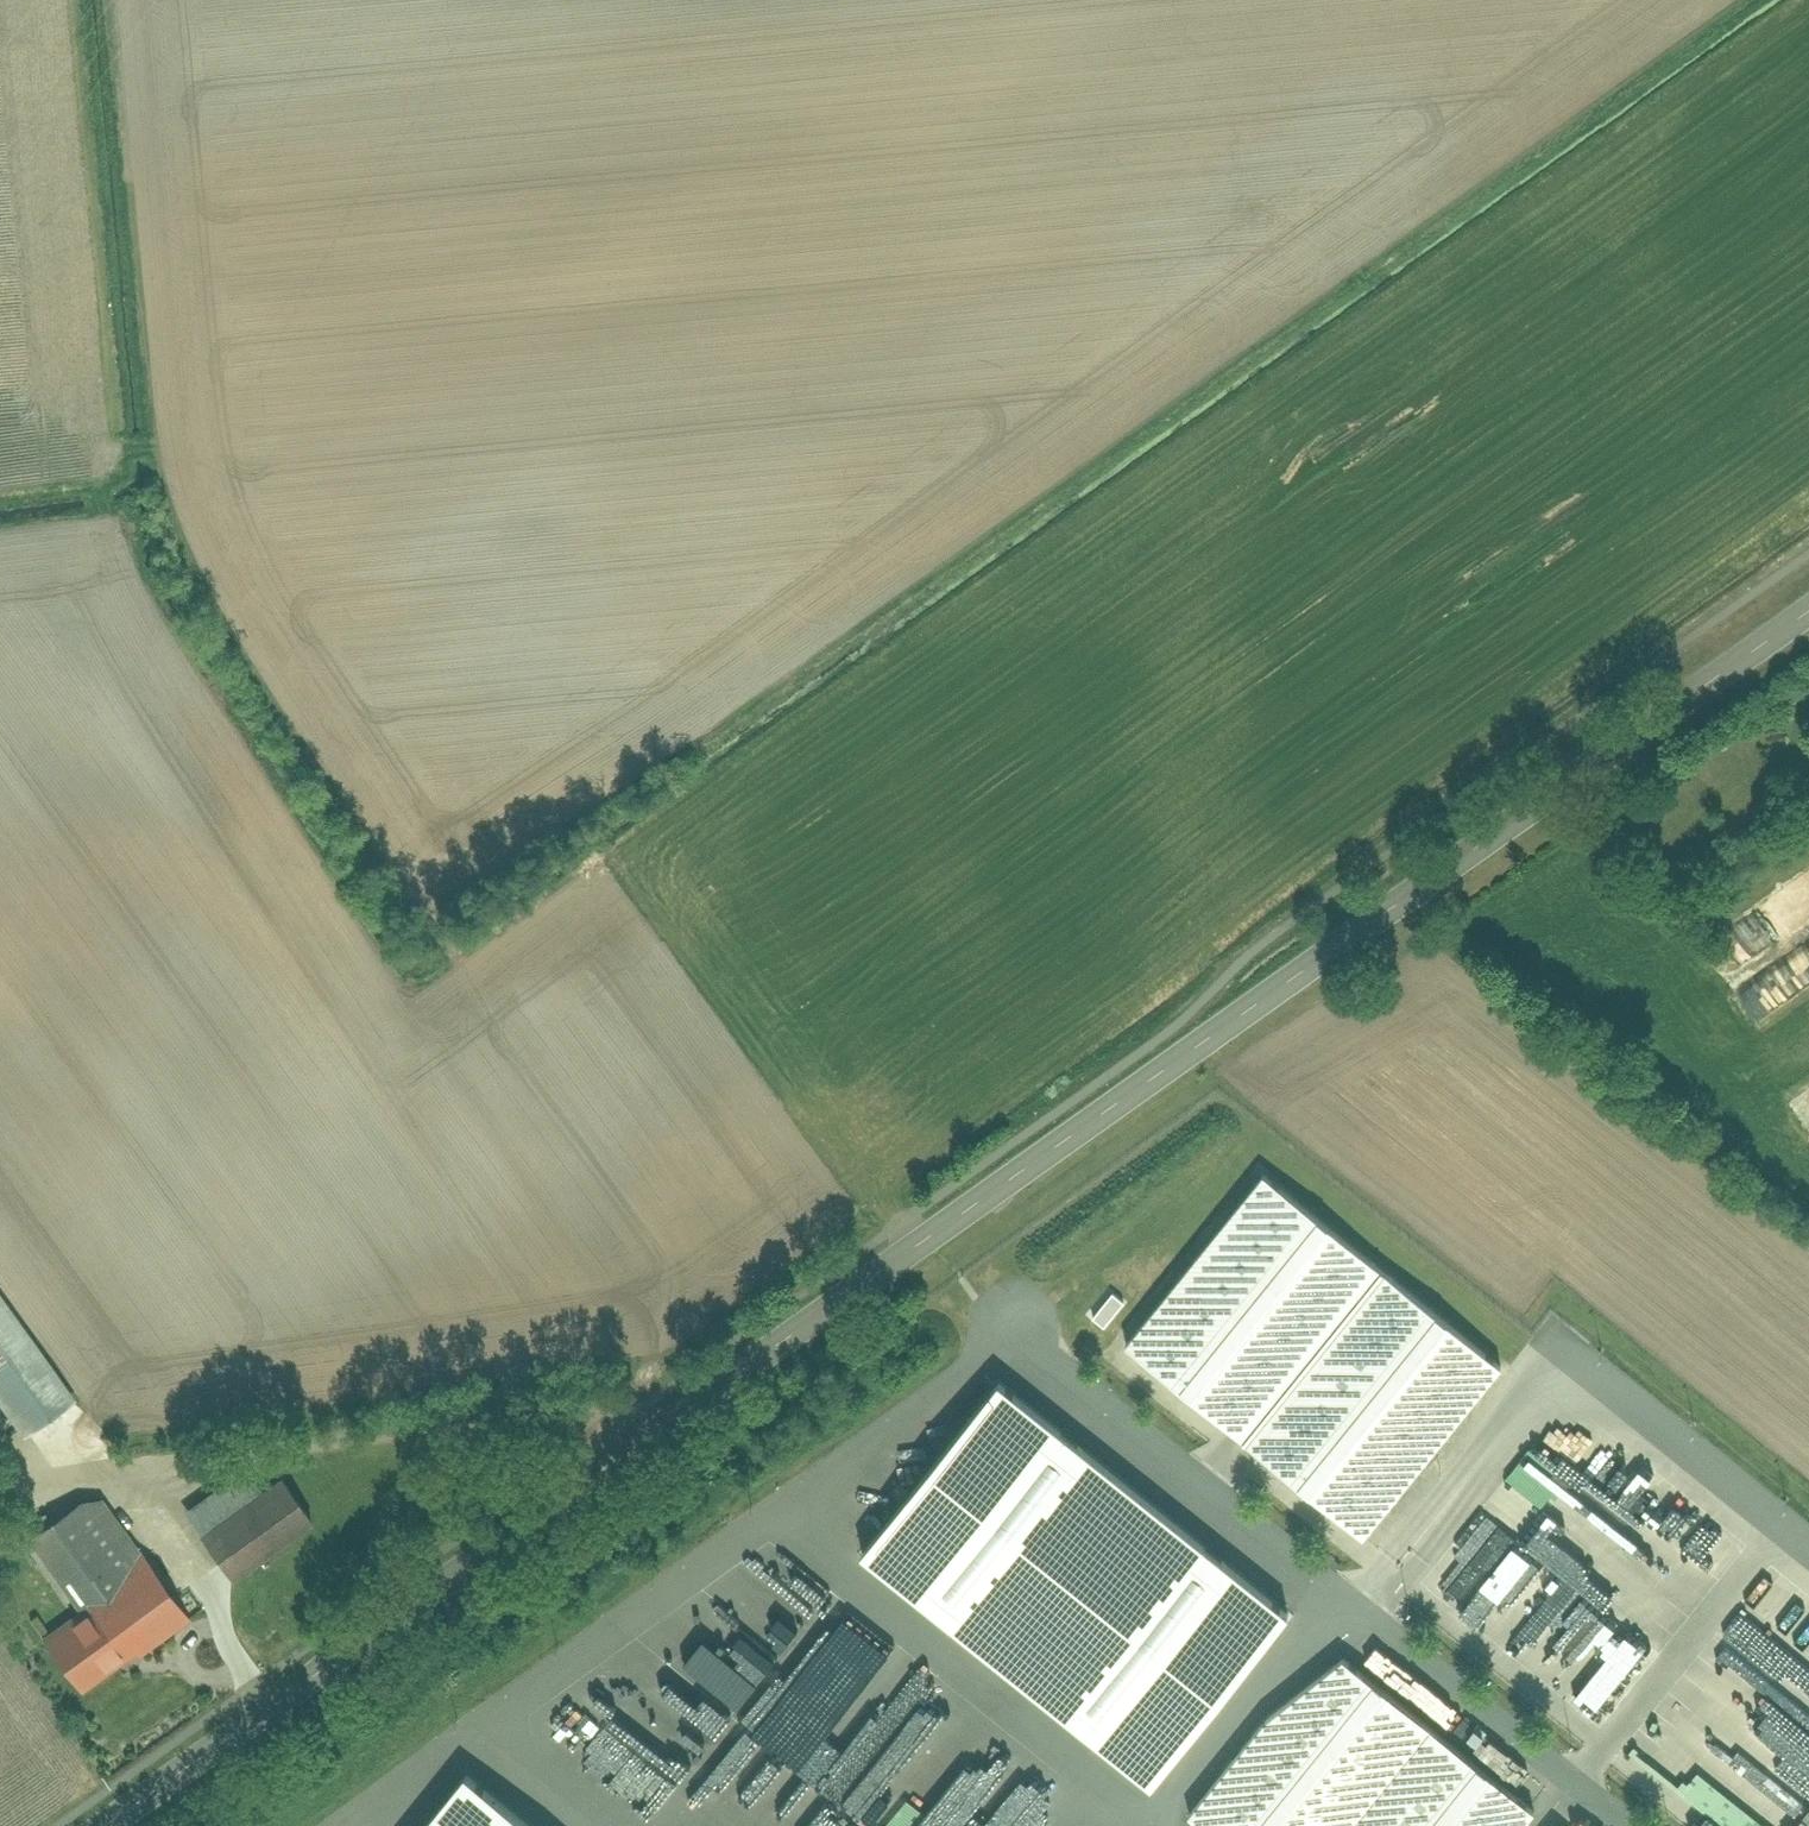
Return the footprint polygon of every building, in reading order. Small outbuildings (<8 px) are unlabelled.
[(1507,1362),(1266,1169),(1126,1343),(1367,1536),(1507,1362)] [(19,1438),(66,1404),(0,1312),(0,1411),(19,1438)] [(1298,1612),(1003,1375),(860,1552),(1155,1789),(1298,1612)] [(1443,1556),(1433,1578),(1468,1609),(1483,1615),(1510,1585),(1554,1604),(1561,1588),(1574,1572),(1593,1589),(1630,1604),(1639,1582),(1642,1578),(1641,1577),(1643,1575),(1651,1556),(1635,1541),(1645,1530),(1623,1521),(1595,1496),(1598,1489),(1583,1476),(1590,1461),(1567,1441),(1557,1437),(1493,1509),(1487,1506),(1443,1556)] [(191,1527),(230,1586),(306,1535),(267,1476),(191,1527)] [(27,1638),(73,1697),(178,1616),(83,1492),(21,1540),(71,1604),(27,1638)] [(1719,1703),(1724,1720),(1722,1734),(1725,1743),(1723,1756),(1740,1769),(1738,1782),(1735,1769),(1729,1777),(1737,1783),(1729,1785),(1734,1803),(1728,1799),(1726,1815),(1748,1809),(1770,1825),(1786,1825),(1788,1825),(1789,1825),(1801,1825),(1808,1816),(1808,1639),(1752,1597),(1724,1636),(1726,1644),(1752,1662),(1737,1667),(1741,1682),(1733,1684),(1719,1703)] [(808,1616),(793,1606),(785,1619),(760,1603),(763,1611),(755,1618),(725,1598),(702,1618),(706,1630),(686,1637),(680,1646),(669,1650),(679,1682),(688,1688),(673,1693),(661,1703),(684,1718),(658,1726),(668,1756),(580,1700),(568,1710),(553,1733),(568,1776),(645,1825),(711,1825),(747,1797),(740,1778),(758,1772),(768,1757),(748,1744),(740,1721),(808,1616)] [(1181,1815),(1195,1825),(1510,1825),(1525,1808),(1335,1656),(1254,1719),(1181,1815)] [(469,1772),(426,1825),(536,1825),(469,1772)] [(911,1817),(902,1825),(883,1820),(879,1823),(870,1813),(842,1806),(830,1792),(831,1790),(829,1788),(790,1777),(738,1825),(920,1825),(911,1817)]
